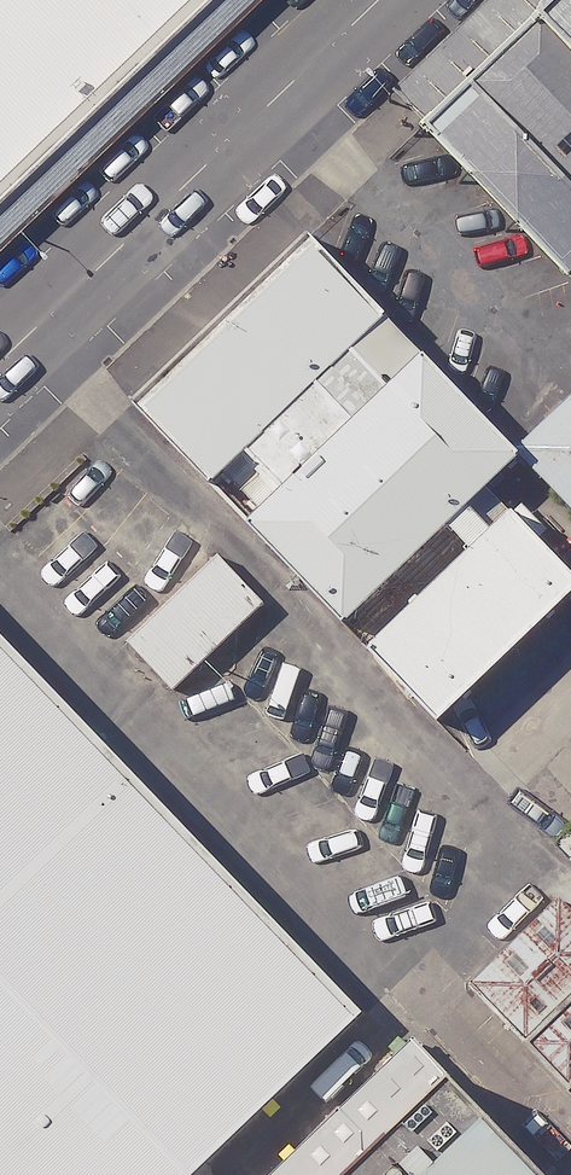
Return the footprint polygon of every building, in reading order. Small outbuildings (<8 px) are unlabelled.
[(67,106),(181,0),(7,0),(0,7),(0,34),(67,106)] [(395,173),(517,304),(570,254),(570,9),(395,173)] [(67,106),(0,35),(0,169),(67,106)] [(464,485),(270,278),(84,451),(373,761),(518,626),(422,524),(464,485)] [(477,481),(570,582),(570,394),(477,481)] [(0,720),(0,1051),(117,1174),(177,1174),(311,1050),(0,720)] [(530,931),(429,1025),(525,1127),(570,1084),(570,975),(530,931)] [(0,1051),(0,1174),(117,1174),(0,1051)] [(416,1127),(364,1174),(462,1174),(416,1127)]
